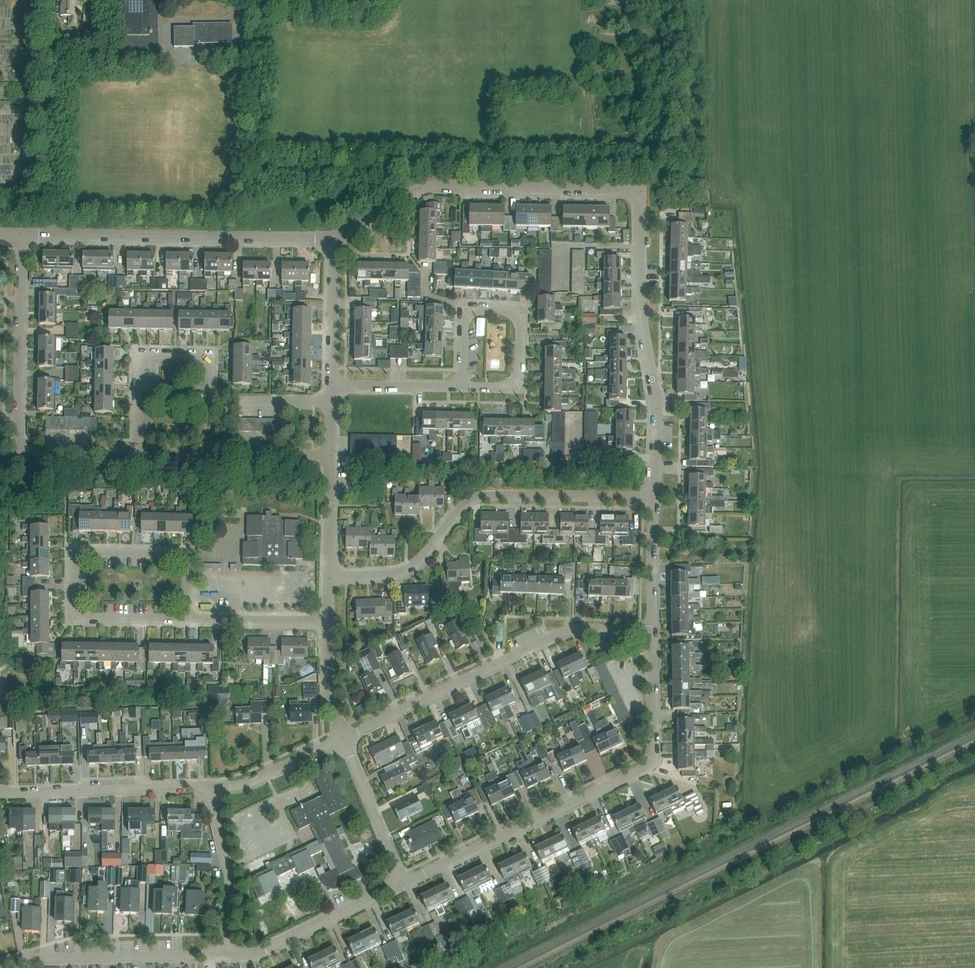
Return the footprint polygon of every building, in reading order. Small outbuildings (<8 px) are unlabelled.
[(62,7),(60,7),(60,16),(69,16),(69,25),(76,25),(76,11),(74,11),(74,0),(62,0),(62,7)] [(124,37),(126,37),(126,54),(159,54),(158,0),(124,0),(124,37)] [(97,24),(97,13),(85,12),(84,23),(97,24)] [(97,24),(85,24),(85,36),(97,37),(97,24)] [(174,28),(174,47),(194,47),(194,43),(231,43),(231,24),(193,24),(193,28),(174,28)] [(436,224),(444,224),(444,218),(439,218),(440,211),(440,204),(425,204),(425,211),(419,211),(419,224),(436,224)] [(469,225),(480,226),(480,206),(469,206),(469,214),(463,214),(462,234),(469,234),(469,225)] [(480,206),(480,226),(491,226),(492,206),(480,206)] [(509,231),(509,216),(504,216),(504,206),(492,206),(491,226),(502,226),(502,231),(509,231)] [(527,226),(527,207),(515,206),(515,216),(509,216),(509,231),(515,231),(515,226),(527,226)] [(538,227),(538,207),(527,207),(527,226),(538,227)] [(538,207),(538,227),(549,227),(549,231),(556,232),(556,217),(551,217),(551,207),(538,207)] [(556,217),(556,232),(562,232),(562,227),(574,227),(574,207),(563,207),(562,217),(556,217)] [(586,227),(586,207),(574,207),(574,227),(586,227)] [(597,228),(597,208),(586,207),(586,227),(597,228)] [(597,208),(597,228),(608,228),(608,232),(614,232),(615,218),(609,218),(609,208),(597,208)] [(453,225),(460,225),(460,211),(451,211),(451,225),(453,225)] [(690,232),(691,213),(679,213),(678,225),(671,225),(671,238),(687,238),(695,238),(695,232),(690,232)] [(436,224),(419,224),(419,237),(436,237),(436,235),(444,236),(444,230),(436,230),(436,224)] [(436,237),(419,237),(419,249),(436,249),(436,237)] [(687,238),(671,238),(670,251),(701,251),(701,246),(693,246),(693,245),(687,245),(687,238)] [(436,249),(419,249),(419,262),(420,262),(433,262),(433,269),(447,269),(447,262),(436,262),(436,249)] [(670,263),(686,264),(687,257),(693,257),(693,256),(701,256),(701,251),(670,251),(670,263)] [(43,269),(53,269),(53,273),(57,273),(58,269),(58,252),(43,252),(43,269)] [(58,252),(58,269),(57,273),(62,274),(62,269),(72,269),(73,253),(58,252)] [(604,259),(604,271),(620,271),(620,259),(613,259),(613,253),(596,252),(596,259),(604,259)] [(83,270),(97,270),(97,253),(82,253),(82,267),(83,267),(83,270)] [(97,253),(97,270),(111,270),(111,268),(113,268),(113,253),(97,253)] [(132,270),(140,271),(140,254),(127,253),(127,276),(132,276),(132,270)] [(140,254),(140,271),(140,276),(146,276),(146,271),(153,271),(154,254),(140,254)] [(172,271),(179,271),(179,254),(166,254),(166,276),(172,276),(172,271)] [(179,254),(179,271),(179,276),(185,277),(185,271),(193,271),(193,255),(179,254)] [(210,272),(218,272),(218,255),(205,254),(204,277),(210,277),(210,272)] [(218,255),(218,272),(217,277),(223,277),(223,272),(231,272),(232,255),(218,255)] [(450,287),(454,287),(466,288),(467,272),(468,272),(469,263),(462,262),(461,271),(455,271),(454,277),(451,277),(449,278),(447,280),(447,283),(448,285),(450,287)] [(256,280),(256,263),(243,263),(243,286),(249,286),(249,280),(256,280)] [(256,263),(256,280),(256,286),(262,286),(262,280),(270,280),(270,264),(256,263)] [(701,272),(697,272),(689,271),(689,270),(686,270),(686,264),(670,263),(670,276),(697,277),(700,277),(701,272)] [(288,281),(295,281),(295,264),(281,264),(281,286),(288,286),(288,281)] [(295,264),(295,281),(295,301),(306,301),(306,293),(301,293),(301,281),(309,281),(309,264),(295,264)] [(357,279),(364,279),(364,286),(369,286),(370,280),(370,264),(357,264),(357,279)] [(370,264),(370,280),(382,280),(382,264),(370,264)] [(382,264),(382,280),(395,281),(395,264),(382,264)] [(400,281),(407,281),(407,279),(407,273),(418,273),(418,271),(414,265),(408,265),(408,264),(395,264),(395,281),(395,286),(400,286),(400,281)] [(467,272),(466,288),(479,289),(481,273),(481,265),(475,264),(475,272),(468,272),(467,272)] [(505,291),(505,274),(499,274),(500,266),(493,266),(493,273),(492,290),(505,291)] [(505,291),(517,291),(518,275),(512,275),(512,268),(506,267),(505,274),(505,291)] [(518,267),(518,275),(517,291),(530,292),(531,276),(523,275),(524,268),(518,267)] [(598,278),(598,283),(620,284),(620,271),(604,271),(604,278),(598,278)] [(492,290),(493,273),(481,273),(479,289),(492,290)] [(77,277),(77,289),(80,289),(80,290),(86,290),(86,276),(80,277),(77,277)] [(109,289),(117,289),(117,276),(109,276),(109,289)] [(669,288),(686,288),(686,284),(710,284),(710,277),(700,277),(697,277),(670,276),(669,288)] [(160,290),(160,279),(151,279),(151,290),(160,290)] [(198,290),(199,280),(190,279),(190,290),(198,290)] [(45,288),(54,288),(57,288),(57,280),(45,280),(45,288)] [(620,284),(598,283),(596,283),(596,284),(596,290),(603,290),(603,296),(620,296),(620,284)] [(80,297),(80,290),(80,289),(77,289),(69,289),(66,289),(66,288),(57,288),(54,288),(54,295),(39,295),(39,310),(57,309),(57,295),(67,296),(67,297),(80,297)] [(686,288),(669,288),(669,301),(685,302),(686,294),(692,294),(692,293),(700,294),(700,289),(686,288)] [(276,300),(276,290),(268,290),(268,300),(276,300)] [(620,296),(603,296),(597,296),(594,296),(594,301),(603,301),(603,309),(599,309),(599,315),(613,316),(613,310),(620,310),(620,296)] [(561,305),(554,305),(554,298),(537,298),(537,311),(560,311),(561,311),(561,305)] [(418,319),(419,319),(442,320),(442,303),(425,299),(425,303),(427,303),(427,306),(415,306),(415,312),(418,312),(418,319)] [(293,320),(293,321),(310,322),(310,309),(305,309),(305,303),(284,303),(284,312),(288,313),(288,320),(293,320)] [(122,329),(122,312),(124,312),(124,304),(119,304),(119,311),(108,311),(108,312),(104,312),(104,317),(108,317),(108,329),(122,329)] [(135,329),(135,312),(136,312),(136,304),(131,304),(131,312),(124,312),(122,312),(122,329),(135,329)] [(148,330),(148,312),(149,312),(149,304),(144,304),(144,312),(136,312),(135,312),(135,329),(148,330)] [(355,310),(355,322),(371,323),(371,310),(375,310),(375,304),(363,304),(363,310),(355,310)] [(160,330),(160,312),(161,312),(161,305),(157,305),(156,312),(149,312),(148,312),(148,330),(160,330)] [(161,312),(160,312),(160,330),(173,330),(173,313),(174,313),(174,305),(170,305),(170,312),(161,312)] [(192,330),(192,313),(194,313),(194,305),(189,305),(188,313),(179,313),(179,330),(192,330)] [(205,331),(205,313),(206,313),(206,305),(201,305),(201,313),(194,313),(192,313),(192,330),(205,331)] [(217,331),(217,313),(218,313),(219,306),(214,306),(214,313),(206,313),(205,313),(205,331),(217,331)] [(218,313),(217,313),(217,331),(229,331),(229,326),(230,314),(231,314),(232,306),(226,306),(226,314),(218,313)] [(57,309),(39,310),(39,324),(54,325),(54,324),(57,324),(57,314),(63,314),(63,309),(57,309)] [(559,311),(537,311),(537,324),(541,324),(541,329),(561,329),(561,324),(560,324),(560,322),(553,320),(553,315),(559,315),(559,311)] [(678,318),(678,331),(695,332),(702,332),(702,325),(695,325),(695,320),(702,320),(702,312),(685,312),(685,318),(678,318)] [(580,315),(580,323),(595,323),(595,315),(580,315)] [(442,320),(426,320),(419,319),(418,332),(425,332),(442,332),(442,320)] [(310,322),(293,321),(293,320),(288,320),(284,320),(284,325),(293,325),(293,333),(292,334),(310,334),(310,322)] [(355,322),(354,335),(370,335),(371,323),(355,322)] [(66,331),(79,331),(79,324),(66,323),(66,331)] [(593,324),(584,324),(584,333),(593,333),(593,324)] [(610,338),(609,350),(626,350),(626,337),(618,337),(618,331),(606,331),(606,338),(610,338)] [(695,332),(678,331),(678,343),(695,344),(695,332)] [(425,332),(425,344),(441,345),(442,332),(425,332)] [(310,334),(292,334),(293,333),(285,333),(285,338),(292,338),(292,345),(292,347),(310,347),(310,334)] [(374,335),(370,335),(354,335),(354,348),(370,348),(374,348),(374,335)] [(39,352),(56,352),(56,338),(54,338),(39,337),(39,352)] [(234,346),(233,359),(252,359),(251,361),(259,361),(259,356),(252,355),(252,346),(249,346),(249,343),(238,342),(238,346),(234,346)] [(545,348),(545,361),(561,362),(561,349),(564,349),(564,343),(552,343),(552,348),(545,348)] [(678,357),(694,357),(708,357),(709,352),(701,352),(701,351),(695,351),(695,344),(678,343),(678,357)] [(441,358),(441,345),(425,344),(417,344),(417,349),(425,349),(424,357),(441,358)] [(310,347),(292,347),(292,345),(284,345),(284,350),(292,350),(292,358),(292,359),(310,360),(310,347)] [(95,360),(95,361),(113,362),(113,349),(96,349),(96,348),(88,348),(81,347),(81,352),(95,353),(95,360)] [(370,361),(370,348),(354,348),(354,360),(370,361)] [(596,362),(609,362),(626,363),(626,350),(609,350),(609,357),(603,356),(603,357),(596,357),(596,362)] [(56,367),(56,358),(60,358),(60,352),(56,352),(39,352),(39,367),(53,367),(56,367)] [(678,357),(677,369),(701,369),(701,362),(708,362),(708,357),(694,357),(678,357)] [(310,360),(292,359),(292,358),(284,358),(284,363),(292,363),(292,371),(292,372),(310,372),(310,360)] [(251,368),(251,361),(252,359),(233,359),(233,371),(251,371),(251,374),(259,374),(259,373),(265,373),(265,368),(259,368),(259,369),(251,368)] [(113,362),(95,361),(95,360),(87,360),(87,365),(95,365),(95,373),(95,374),(113,374),(113,362)] [(545,361),(544,374),(561,374),(575,374),(575,369),(561,369),(561,362),(545,361)] [(595,375),(609,375),(625,375),(626,363),(609,362),(609,369),(603,369),(603,370),(595,370),(595,375)] [(65,374),(79,374),(79,366),(65,366),(65,374)] [(709,370),(701,369),(677,369),(677,381),(694,381),(694,375),(701,376),(701,374),(709,374),(709,370)] [(310,372),(292,372),(292,371),(284,370),(284,376),(292,376),(292,385),(309,386),(310,372)] [(251,374),(251,371),(233,371),(233,385),(250,385),(250,386),(259,387),(259,381),(251,381),(251,374)] [(113,374),(95,374),(95,373),(87,372),(87,378),(95,378),(95,386),(95,387),(112,387),(113,374)] [(544,387),(561,387),(574,387),(574,382),(563,381),(563,383),(560,383),(561,374),(544,374),(544,387)] [(625,375),(609,375),(595,375),(595,380),(603,380),(603,381),(609,381),(609,387),(625,388),(625,375)] [(38,380),(38,396),(56,396),(56,380),(38,380)] [(700,381),(694,381),(677,381),(677,395),(684,395),(684,400),(697,400),(697,394),(694,394),(694,387),(700,387),(700,381)] [(112,387),(95,387),(95,386),(87,385),(87,390),(95,390),(94,398),(94,400),(112,400),(112,387)] [(561,387),(544,387),(544,399),(561,399),(561,391),(574,391),(574,387),(561,387)] [(602,387),(602,389),(598,389),(598,393),(602,393),(609,393),(609,400),(605,400),(605,407),(618,407),(618,401),(625,401),(625,388),(609,387),(602,387)] [(56,396),(38,396),(38,409),(53,410),(53,409),(56,409),(56,396)] [(112,400),(94,400),(94,398),(87,398),(87,403),(95,403),(94,412),(112,413),(112,400)] [(561,399),(544,399),(544,412),(552,412),(552,418),(564,419),(564,412),(560,412),(560,405),(568,405),(568,399),(561,399)] [(690,410),(689,423),(706,423),(706,410),(710,410),(710,404),(697,404),(697,410),(690,410)] [(78,408),(65,408),(65,416),(78,416),(78,408)] [(615,412),(615,425),(632,425),(632,412),(615,412)] [(416,419),(416,421),(416,436),(422,436),(422,430),(429,430),(428,441),(434,441),(434,430),(434,413),(422,413),(422,419),(416,419)] [(434,430),(447,430),(448,414),(434,413),(434,430)] [(460,414),(448,414),(447,430),(447,437),(452,438),(452,430),(460,430),(460,414)] [(473,414),(460,414),(460,430),(459,438),(465,438),(465,430),(477,431),(477,421),(473,421),(473,414)] [(496,445),(496,437),(495,437),(494,421),(480,421),(480,437),(490,437),(490,445),(496,445)] [(509,438),(508,438),(508,421),(494,421),(495,437),(496,437),(506,437),(506,440),(503,440),(503,445),(509,445),(509,438)] [(508,438),(509,438),(509,445),(514,445),(521,446),(521,438),(521,421),(508,421),(508,438)] [(521,421),(521,438),(521,446),(521,448),(526,448),(526,443),(545,443),(545,425),(533,425),(533,421),(521,421)] [(712,430),(706,430),(706,423),(689,423),(689,435),(706,435),(720,436),(720,431),(712,431),(712,430)] [(632,425),(615,425),(615,437),(632,438),(632,425)] [(395,435),(351,435),(350,456),(395,456),(395,435)] [(705,448),(706,442),(712,442),(712,441),(725,441),(725,436),(720,436),(706,435),(689,435),(689,448),(705,448)] [(632,438),(615,437),(615,438),(608,437),(608,443),(615,443),(615,450),(612,450),(612,455),(625,455),(625,450),(632,450),(632,438)] [(705,460),(705,453),(713,454),(713,448),(705,448),(689,448),(689,461),(696,461),(696,467),(709,467),(709,460),(705,460)] [(412,455),(412,465),(421,465),(421,455),(412,455)] [(688,476),(688,489),(705,489),(712,489),(712,484),(705,483),(705,476),(713,476),(713,470),(696,470),(696,476),(688,476)] [(431,507),(431,488),(434,488),(432,482),(428,482),(428,488),(418,488),(418,495),(419,495),(419,507),(431,507)] [(440,488),(434,488),(431,488),(431,507),(443,508),(443,489),(447,489),(444,482),(440,482),(440,488)] [(407,495),(402,495),(396,495),(396,489),(393,489),(391,496),(395,496),(395,514),(407,514),(407,495)] [(402,495),(407,495),(407,514),(419,514),(419,507),(419,495),(418,495),(409,495),(409,489),(405,489),(402,495)] [(705,489),(688,489),(688,502),(719,502),(719,497),(705,497),(705,489)] [(79,497),(79,495),(79,490),(71,490),(70,490),(70,497),(69,497),(69,500),(74,500),(74,496),(79,497)] [(688,502),(688,514),(704,515),(704,514),(712,514),(712,508),(724,509),(724,502),(719,502),(688,502)] [(79,530),(92,531),(92,514),(95,514),(95,505),(68,504),(68,517),(79,517),(79,530)] [(92,514),(92,531),(104,531),(105,514),(107,514),(107,505),(106,505),(102,505),(102,514),(95,514),(92,514)] [(114,514),(107,514),(105,514),(104,531),(117,532),(117,514),(119,515),(120,506),(114,506),(114,514)] [(127,515),(119,515),(117,514),(117,532),(130,532),(130,515),(132,515),(132,506),(127,506),(127,515)] [(154,533),(155,515),(156,515),(157,508),(151,507),(151,515),(142,515),(143,507),(136,507),(136,519),(141,520),(141,532),(154,533)] [(166,533),(167,516),(169,516),(169,508),(164,508),(164,516),(156,515),(155,515),(154,533),(166,533)] [(179,534),(179,516),(181,516),(182,508),(177,508),(177,516),(169,516),(167,516),(166,533),(179,534)] [(181,516),(179,516),(179,534),(192,534),(192,517),(194,517),(194,509),(189,508),(189,517),(181,516)] [(281,517),(271,517),(271,512),(266,512),(266,517),(248,516),(247,542),(243,542),(243,558),(244,558),(244,565),(295,566),(295,560),(303,560),(303,543),(292,543),(292,537),(299,537),(299,522),(281,521),(281,517)] [(486,535),(494,535),(494,513),(489,513),(489,515),(481,515),(480,529),(474,529),(473,543),(486,543),(486,535)] [(494,513),(494,535),(494,541),(502,541),(502,543),(513,544),(513,530),(507,530),(507,516),(499,516),(499,513),(494,513)] [(513,530),(513,544),(525,544),(525,535),(533,536),(534,514),(528,514),(528,516),(520,516),(520,530),(513,530)] [(534,514),(533,536),(542,536),(541,544),(553,544),(554,530),(546,530),(547,516),(539,516),(539,514),(534,514)] [(704,515),(688,514),(688,527),(704,527),(704,519),(712,520),(712,514),(704,514),(704,515)] [(554,530),(553,544),(565,545),(565,536),(573,536),(573,515),(569,515),(569,517),(560,517),(560,530),(554,530)] [(593,545),(593,531),(586,531),(586,517),(579,517),(579,515),(573,515),(573,536),(581,536),(581,545),(593,545)] [(600,531),(593,531),(593,545),(605,545),(605,537),(613,537),(613,515),(608,515),(608,517),(600,517),(600,531)] [(613,515),(613,537),(621,537),(621,546),(633,546),(633,531),(627,531),(627,518),(618,517),(619,515),(613,515)] [(358,528),(355,528),(349,528),(349,522),(344,522),(343,529),(346,529),(345,547),(358,547),(358,528)] [(355,528),(358,528),(358,547),(369,548),(370,548),(370,536),(371,528),(361,528),(361,522),(356,522),(355,528)] [(30,530),(30,537),(30,539),(48,539),(48,526),(30,526),(30,524),(23,524),(23,530),(30,530)] [(370,536),(370,548),(369,548),(369,555),(382,556),(383,537),(386,537),(383,530),(380,530),(380,537),(370,536)] [(386,537),(383,537),(382,556),(395,556),(395,537),(397,538),(396,530),(392,530),(391,537),(386,537)] [(48,539),(30,539),(30,537),(23,537),(23,542),(30,542),(30,550),(30,551),(48,551),(48,539)] [(30,554),(30,562),(30,564),(48,564),(48,551),(30,551),(30,550),(23,550),(23,554),(30,554)] [(5,565),(6,565),(13,565),(13,557),(10,557),(8,557),(5,557),(5,565)] [(441,573),(441,590),(448,590),(459,589),(461,586),(461,582),(469,581),(468,558),(459,559),(460,564),(447,565),(447,573),(441,573)] [(48,564),(30,564),(30,562),(23,562),(23,567),(30,567),(30,576),(23,576),(23,585),(35,585),(35,577),(48,576),(48,564)] [(508,577),(513,578),(513,566),(503,565),(503,571),(508,571),(508,577)] [(670,585),(692,585),(699,585),(699,580),(686,580),(686,573),(689,573),(689,565),(674,565),(674,573),(669,573),(670,585)] [(558,579),(563,580),(563,581),(571,581),(571,568),(559,567),(558,579)] [(600,581),(601,581),(601,573),(595,573),(594,581),(588,581),(588,577),(581,577),(581,581),(578,581),(577,589),(587,590),(587,597),(600,597),(600,581)] [(613,582),(612,598),(626,598),(627,597),(632,598),(632,579),(626,579),(626,582),(619,582),(619,575),(613,575),(613,576),(613,582)] [(15,585),(15,577),(7,577),(7,585),(15,585)] [(513,594),(513,578),(508,577),(500,577),(500,585),(493,585),(493,584),(492,584),(492,596),(500,596),(500,594),(513,594)] [(525,595),(526,578),(521,578),(513,578),(513,594),(525,595)] [(538,579),(533,579),(526,578),(525,595),(537,595),(538,579)] [(550,595),(551,579),(545,579),(539,579),(538,579),(537,595),(550,595)] [(563,596),(563,581),(563,580),(558,579),(551,579),(550,595),(563,596)] [(612,598),(613,582),(601,581),(600,581),(600,597),(612,598)] [(30,604),(30,605),(48,605),(48,593),(35,593),(35,585),(23,585),(23,597),(30,596),(30,604)] [(692,592),(692,585),(670,585),(670,598),(687,597),(699,597),(699,592),(692,592)] [(427,593),(426,588),(404,589),(404,596),(397,597),(398,613),(406,613),(405,605),(427,605),(427,593)] [(687,597),(670,598),(670,611),(687,610),(687,609),(699,609),(699,604),(687,605),(687,597)] [(356,619),(384,617),(384,622),(392,622),(391,600),(384,601),(384,600),(356,601),(356,604),(355,604),(354,606),(355,608),(356,608),(356,619)] [(48,605),(30,605),(30,604),(23,604),(23,609),(30,609),(30,617),(30,619),(48,618),(48,605)] [(455,608),(460,619),(463,617),(465,616),(460,606),(455,608)] [(687,610),(670,611),(670,623),(687,623),(694,623),(699,622),(699,617),(694,617),(693,610),(687,610)] [(48,618),(30,619),(30,617),(23,617),(23,622),(30,622),(30,629),(30,631),(49,630),(48,618)] [(463,617),(460,619),(445,626),(456,650),(469,643),(465,636),(471,633),(463,617)] [(436,631),(431,619),(425,622),(430,634),(436,631)] [(671,636),(682,636),(682,639),(683,640),(700,640),(700,635),(694,636),(694,623),(687,623),(670,623),(671,636)] [(49,643),(49,630),(30,631),(30,629),(23,629),(23,635),(30,635),(30,643),(36,643),(36,655),(55,655),(55,644),(49,644),(49,643)] [(391,630),(385,632),(387,639),(394,636),(391,630)] [(408,649),(406,645),(407,645),(401,634),(395,637),(400,645),(400,647),(402,651),(408,649)] [(419,648),(426,664),(439,658),(431,642),(431,643),(427,635),(416,641),(419,648)] [(269,666),(276,666),(276,652),(269,652),(269,640),(248,639),(248,645),(248,657),(262,658),(262,660),(264,660),(264,666),(269,666)] [(282,640),(282,645),(282,652),(276,652),(276,666),(284,666),(284,657),(307,657),(307,641),(282,640)] [(65,662),(73,662),(75,662),(75,644),(62,644),(62,645),(62,662),(60,662),(60,670),(65,670),(65,662)] [(80,644),(75,644),(75,662),(73,662),(73,670),(78,670),(78,662),(86,663),(87,663),(88,645),(80,644)] [(100,645),(88,645),(87,663),(86,663),(86,670),(90,670),(90,662),(99,662),(100,662),(100,645)] [(113,645),(100,645),(100,662),(99,662),(98,670),(103,670),(103,662),(111,662),(112,662),(113,645)] [(116,662),(123,663),(125,663),(125,645),(113,645),(112,662),(111,662),(111,670),(116,670),(116,662)] [(139,648),(139,645),(125,645),(125,663),(123,663),(123,671),(128,671),(128,663),(136,663),(136,671),(145,671),(145,648),(139,648)] [(161,663),(163,663),(163,646),(150,645),(150,662),(148,662),(148,671),(153,671),(153,663),(161,663)] [(163,646),(163,663),(161,663),(161,671),(166,671),(166,663),(174,664),(175,664),(176,646),(163,646)] [(186,664),(188,664),(188,646),(176,646),(175,664),(174,664),(174,671),(178,672),(178,664),(186,664)] [(188,646),(188,664),(186,664),(186,672),(191,672),(191,663),(198,663),(200,664),(201,647),(188,646)] [(690,646),(688,646),(671,646),(671,658),(693,659),(700,659),(700,653),(693,653),(693,652),(692,648),(691,647),(690,646)] [(201,647),(200,664),(198,663),(198,672),(203,672),(203,664),(213,664),(212,672),(219,672),(219,660),(212,660),(213,647),(201,647)] [(373,673),(381,669),(371,648),(355,656),(361,668),(362,668),(365,675),(360,678),(367,693),(380,686),(373,673)] [(409,672),(399,651),(387,657),(397,678),(409,672)] [(568,659),(579,682),(582,681),(583,679),(580,672),(587,669),(579,654),(568,659)] [(693,659),(671,658),(671,671),(688,671),(700,671),(700,665),(693,665),(693,659)] [(579,682),(568,659),(556,665),(558,670),(553,672),(560,687),(565,684),(563,680),(570,677),(571,679),(570,680),(574,689),(581,686),(579,682)] [(594,668),(597,674),(607,669),(604,663),(594,668)] [(597,674),(594,668),(594,667),(587,671),(593,683),(600,680),(599,679),(597,674)] [(597,674),(599,679),(609,674),(607,669),(597,674)] [(532,676),(544,702),(549,700),(546,694),(544,688),(550,685),(558,701),(564,699),(554,677),(548,680),(544,670),(532,676)] [(671,684),(688,684),(700,684),(700,682),(700,678),(688,678),(688,671),(671,671),(671,684)] [(609,674),(599,679),(600,680),(602,685),(612,680),(609,674)] [(544,702),(532,676),(521,681),(528,696),(535,693),(540,705),(545,703),(544,702)] [(183,681),(161,680),(161,689),(183,690),(183,681)] [(612,680),(602,685),(604,690),(614,685),(612,680)] [(317,699),(317,684),(303,685),(304,699),(317,699)] [(688,684),(671,684),(672,696),(689,696),(700,696),(700,691),(689,691),(688,684)] [(209,686),(210,707),(231,707),(231,685),(209,686)] [(614,685),(604,690),(607,696),(617,691),(614,685)] [(262,688),(262,698),(271,697),(270,688),(262,688)] [(508,688),(496,693),(503,708),(509,720),(514,717),(508,706),(515,702),(508,688)] [(617,691),(607,696),(610,701),(619,696),(617,691)] [(509,720),(505,713),(503,708),(496,693),(484,699),(487,704),(480,708),(489,727),(497,724),(495,719),(492,713),(498,710),(504,722),(509,720)] [(622,702),(619,696),(610,701),(612,706),(622,702)] [(689,696),(672,696),(672,709),(700,709),(700,703),(689,703),(689,696)] [(311,706),(300,706),(300,701),(290,702),(291,722),(311,721),(311,706)] [(231,719),(236,719),(236,725),(261,724),(261,715),(267,715),(267,702),(251,703),(251,709),(231,710),(231,719)] [(622,702),(612,706),(615,712),(625,707),(622,702)] [(459,710),(472,737),(477,735),(475,730),(482,726),(485,731),(490,729),(489,727),(487,723),(480,708),(475,711),(472,704),(459,710)] [(589,704),(581,708),(584,713),(591,709),(589,704)] [(618,718),(627,713),(625,707),(615,712),(618,718)] [(121,716),(121,708),(112,709),(112,717),(121,716)] [(140,716),(140,708),(131,709),(131,717),(140,716)] [(48,713),(48,716),(48,720),(60,720),(60,709),(48,710),(48,713)] [(466,740),(472,737),(459,710),(448,716),(450,719),(444,722),(451,736),(451,738),(458,735),(456,730),(463,727),(464,730),(461,731),(466,740)] [(70,722),(69,711),(60,711),(61,723),(70,722)] [(199,711),(189,711),(189,718),(192,718),(192,721),(196,720),(196,718),(199,717),(199,711)] [(91,713),(80,714),(80,724),(91,724),(91,713)] [(541,727),(535,713),(529,715),(535,730),(541,727)] [(630,718),(627,713),(618,718),(620,723),(630,718)] [(528,714),(519,718),(526,734),(535,730),(529,715),(528,714)] [(676,720),(677,733),(693,732),(699,732),(699,727),(693,727),(693,720),(700,720),(700,715),(688,715),(688,720),(676,720)] [(559,720),(554,722),(557,730),(562,727),(559,720)] [(598,723),(611,749),(622,744),(615,728),(608,731),(603,720),(598,723)] [(444,740),(451,736),(444,722),(437,726),(435,722),(424,727),(437,754),(442,752),(435,740),(442,737),(444,740)] [(611,749),(598,723),(593,725),(598,736),(592,739),(599,755),(611,749)] [(578,728),(578,729),(584,741),(591,737),(585,724),(578,728)] [(413,733),(415,737),(410,739),(417,754),(427,750),(429,750),(435,762),(439,760),(437,754),(424,727),(413,733)] [(584,741),(578,729),(573,732),(578,743),(584,741)] [(188,743),(185,743),(186,761),(198,761),(197,746),(204,745),(203,732),(197,733),(197,743),(188,743)] [(677,746),(693,745),(706,745),(713,745),(713,740),(693,740),(693,732),(677,733),(677,746)] [(375,765),(381,762),(382,764),(390,760),(388,757),(395,753),(396,755),(405,751),(407,756),(414,753),(408,741),(401,745),(397,736),(368,749),(375,765)] [(123,745),(124,763),(136,763),(135,758),(142,758),(141,737),(135,737),(135,745),(126,745),(123,745)] [(162,744),(164,744),(165,744),(164,737),(158,737),(158,744),(150,744),(150,737),(143,737),(144,757),(151,757),(151,762),(163,762),(162,744)] [(562,740),(567,751),(575,766),(586,761),(579,746),(573,749),(567,737),(562,740)] [(186,761),(185,743),(182,743),(178,744),(178,738),(173,738),(173,743),(174,762),(186,761)] [(126,739),(119,739),(120,746),(115,746),(115,742),(112,742),(112,764),(124,763),(123,745),(126,745),(126,739)] [(102,740),(96,740),(96,746),(94,746),(94,752),(88,752),(89,764),(100,764),(100,746),(103,746),(102,740)] [(575,766),(567,751),(562,740),(557,742),(563,753),(556,757),(563,772),(575,766)] [(58,749),(49,749),(49,747),(49,767),(62,767),(61,749),(64,748),(64,742),(58,742),(58,749)] [(64,742),(64,748),(61,749),(62,767),(73,766),(73,754),(73,748),(68,748),(68,742),(64,742)] [(112,764),(112,742),(108,742),(108,746),(103,746),(100,746),(100,764),(112,764)] [(38,767),(38,749),(40,749),(40,748),(40,743),(35,743),(35,749),(33,749),(33,755),(27,755),(26,748),(19,748),(19,761),(26,761),(26,768),(38,767)] [(173,743),(165,744),(164,744),(162,744),(163,762),(174,762),(173,743)] [(548,757),(541,743),(535,746),(541,760),(548,757)] [(527,789),(539,784),(525,757),(520,745),(516,747),(522,761),(515,764),(519,770),(513,773),(519,788),(525,785),(527,789)] [(693,745),(677,746),(677,758),(694,758),(706,758),(706,752),(694,752),(693,745)] [(40,749),(38,749),(38,767),(49,767),(49,747),(40,748),(40,749)] [(553,751),(547,754),(552,765),(558,762),(553,751)] [(380,776),(387,791),(408,781),(405,774),(412,771),(409,765),(417,761),(414,754),(399,761),(399,763),(393,765),(395,769),(380,776)] [(530,755),(525,757),(539,784),(550,778),(543,763),(536,766),(530,755)] [(459,757),(453,760),(456,766),(462,764),(459,757)] [(694,758),(677,758),(677,771),(681,771),(681,777),(696,776),(696,770),(694,771),(694,758)] [(273,852),(246,865),(250,872),(264,865),(267,870),(257,875),(259,878),(257,879),(258,883),(252,886),(258,899),(265,895),(265,896),(281,888),(276,878),(280,876),(283,883),(289,880),(286,873),(296,869),(299,875),(315,868),(310,857),(323,851),(320,846),(328,842),(327,841),(338,835),(339,837),(345,834),(342,828),(336,830),(329,816),(347,808),(328,768),(313,775),(323,796),(291,811),(300,830),(310,825),(318,841),(269,864),(268,863),(276,859),(273,852)] [(495,785),(503,800),(514,795),(512,791),(518,788),(511,774),(505,777),(507,780),(500,784),(495,772),(490,774),(493,780),(495,785)] [(433,795),(428,784),(417,789),(420,795),(425,792),(427,798),(433,795)] [(503,800),(495,785),(484,791),(482,787),(477,790),(483,802),(488,800),(491,806),(503,800)] [(675,787),(663,793),(673,814),(685,808),(686,811),(685,811),(686,812),(693,808),(697,815),(704,812),(697,799),(690,802),(687,796),(681,799),(675,787)] [(474,790),(461,795),(458,789),(454,791),(467,818),(478,812),(475,807),(481,804),(474,790)] [(467,818),(454,791),(449,793),(455,805),(448,808),(446,805),(442,808),(447,820),(452,817),(455,823),(467,818)] [(666,817),(673,814),(663,793),(649,800),(655,813),(656,813),(657,815),(663,811),(666,817)] [(422,810),(415,796),(393,807),(400,821),(422,810)] [(646,824),(645,820),(637,805),(625,811),(633,826),(636,832),(647,827),(652,837),(659,834),(653,821),(646,824)] [(102,832),(102,811),(89,811),(89,824),(96,824),(96,832),(102,832)] [(102,832),(114,833),(114,811),(102,811),(102,832)] [(128,811),(128,832),(136,832),(136,836),(141,836),(141,811),(136,811),(128,811)] [(141,811),(141,836),(141,835),(143,835),(146,835),(146,830),(146,824),(154,824),(154,811),(146,811),(142,811),(141,811)] [(181,832),(182,811),(168,811),(168,831),(176,831),(176,832),(181,832)] [(193,816),(193,811),(182,811),(181,832),(186,832),(186,831),(194,831),(194,832),(202,832),(202,816),(193,816)] [(636,832),(633,826),(625,811),(611,818),(618,833),(628,828),(631,834),(636,832)] [(17,833),(22,833),(22,812),(10,812),(10,824),(10,825),(10,829),(17,829),(17,833)] [(22,812),(22,833),(28,833),(28,832),(35,832),(35,812),(22,812)] [(58,833),(62,833),(62,812),(49,812),(49,826),(49,832),(58,832),(58,833)] [(74,832),(75,812),(62,812),(62,833),(67,833),(67,832),(74,832)] [(597,818),(585,824),(596,846),(600,844),(596,837),(605,833),(597,818)] [(653,821),(659,834),(665,831),(659,818),(653,821)] [(440,839),(433,823),(407,836),(414,851),(440,839)] [(590,849),(596,846),(585,824),(572,830),(579,845),(586,842),(590,849)] [(317,869),(316,870),(322,882),(322,884),(323,885),(324,886),(325,887),(326,888),(327,888),(329,891),(332,890),(333,890),(335,890),(336,890),(338,890),(339,889),(340,889),(365,877),(364,877),(356,868),(354,869),(339,837),(338,835),(327,841),(328,842),(320,846),(323,851),(332,871),(320,876),(317,870),(318,870),(317,869)] [(548,842),(555,857),(568,851),(561,836),(548,842)] [(622,836),(616,839),(621,852),(628,849),(622,836)] [(623,855),(621,852),(616,839),(609,842),(617,858),(618,857),(619,860),(624,857),(623,855)] [(555,857),(548,842),(534,849),(541,864),(555,857)] [(582,848),(575,851),(581,864),(588,861),(582,848)] [(581,864),(575,851),(568,855),(574,868),(581,864)] [(64,868),(80,868),(81,868),(81,854),(64,854),(64,868)] [(191,854),(191,862),(211,864),(211,855),(191,854)] [(510,860),(518,875),(530,869),(523,854),(510,860)] [(121,867),(121,855),(102,855),(102,867),(121,867)] [(62,869),(62,859),(51,859),(51,869),(62,869)] [(521,882),(518,875),(510,860),(496,866),(504,882),(505,881),(505,882),(506,882),(507,884),(509,888),(521,882)] [(148,871),(148,875),(156,875),(156,866),(150,866),(150,871),(148,871)] [(180,866),(172,866),(171,881),(179,882),(180,866)] [(483,867),(470,873),(481,895),(493,889),(490,882),(489,880),(490,880),(483,867)] [(538,870),(544,883),(551,879),(544,867),(538,870)] [(106,885),(115,886),(116,868),(107,868),(106,885)] [(148,868),(138,868),(137,881),(137,883),(140,883),(147,883),(148,868)] [(81,884),(81,878),(81,870),(70,870),(70,883),(81,884)] [(544,883),(538,870),(531,873),(537,886),(544,883)] [(481,895),(470,873),(457,879),(463,893),(464,892),(465,895),(472,891),(475,897),(481,895)] [(131,881),(126,881),(126,890),(122,890),(121,912),(130,913),(131,890),(131,881)] [(137,881),(131,881),(131,890),(130,913),(138,913),(139,892),(140,883),(137,883),(137,881)] [(49,882),(41,882),(40,898),(49,899),(49,882)] [(98,889),(97,911),(105,912),(106,889),(105,889),(105,885),(98,884),(98,889)] [(446,884),(433,891),(440,906),(453,900),(446,884)] [(507,884),(501,888),(507,901),(514,898),(509,888),(507,884)] [(186,915),(195,915),(196,886),(191,886),(191,893),(187,893),(186,915)] [(196,886),(195,915),(203,916),(203,915),(208,915),(209,903),(204,903),(204,893),(200,893),(200,886),(196,886)] [(163,892),(162,914),(171,914),(171,908),(176,908),(177,888),(163,887),(163,892)] [(507,901),(501,888),(494,891),(500,904),(507,901)] [(97,911),(98,889),(90,889),(89,896),(84,896),(83,905),(89,905),(89,911),(97,911)] [(155,891),(154,914),(162,914),(163,892),(155,891)] [(433,891),(419,897),(427,912),(435,908),(439,916),(444,914),(440,906),(433,891)] [(57,895),(56,900),(56,922),(64,922),(65,900),(64,900),(64,893),(64,892),(57,892),(57,895)] [(64,900),(65,900),(64,922),(72,922),(73,900),(73,894),(64,893),(64,900)] [(467,897),(460,900),(467,913),(473,910),(467,897)] [(467,913),(460,900),(454,904),(460,917),(467,913)] [(22,932),(31,932),(32,902),(19,901),(11,901),(11,913),(18,913),(18,921),(21,924),(23,924),(22,932)] [(32,902),(31,932),(39,932),(40,910),(40,901),(35,901),(35,902),(32,902)] [(413,910),(400,916),(407,931),(420,925),(413,910)] [(407,931),(400,916),(386,923),(393,938),(407,931)] [(435,922),(428,925),(434,939),(441,935),(435,922)] [(434,939),(428,925),(421,929),(427,942),(434,939)] [(373,929),(360,935),(367,950),(380,944),(373,929)] [(367,950),(360,935),(347,941),(354,957),(367,950)] [(395,941),(388,944),(395,958),(402,954),(395,941)] [(395,958),(388,944),(381,948),(388,961),(395,958)] [(320,954),(327,967),(330,967),(341,963),(333,947),(320,954)] [(320,954),(307,960),(311,967),(327,967),(320,954)]
